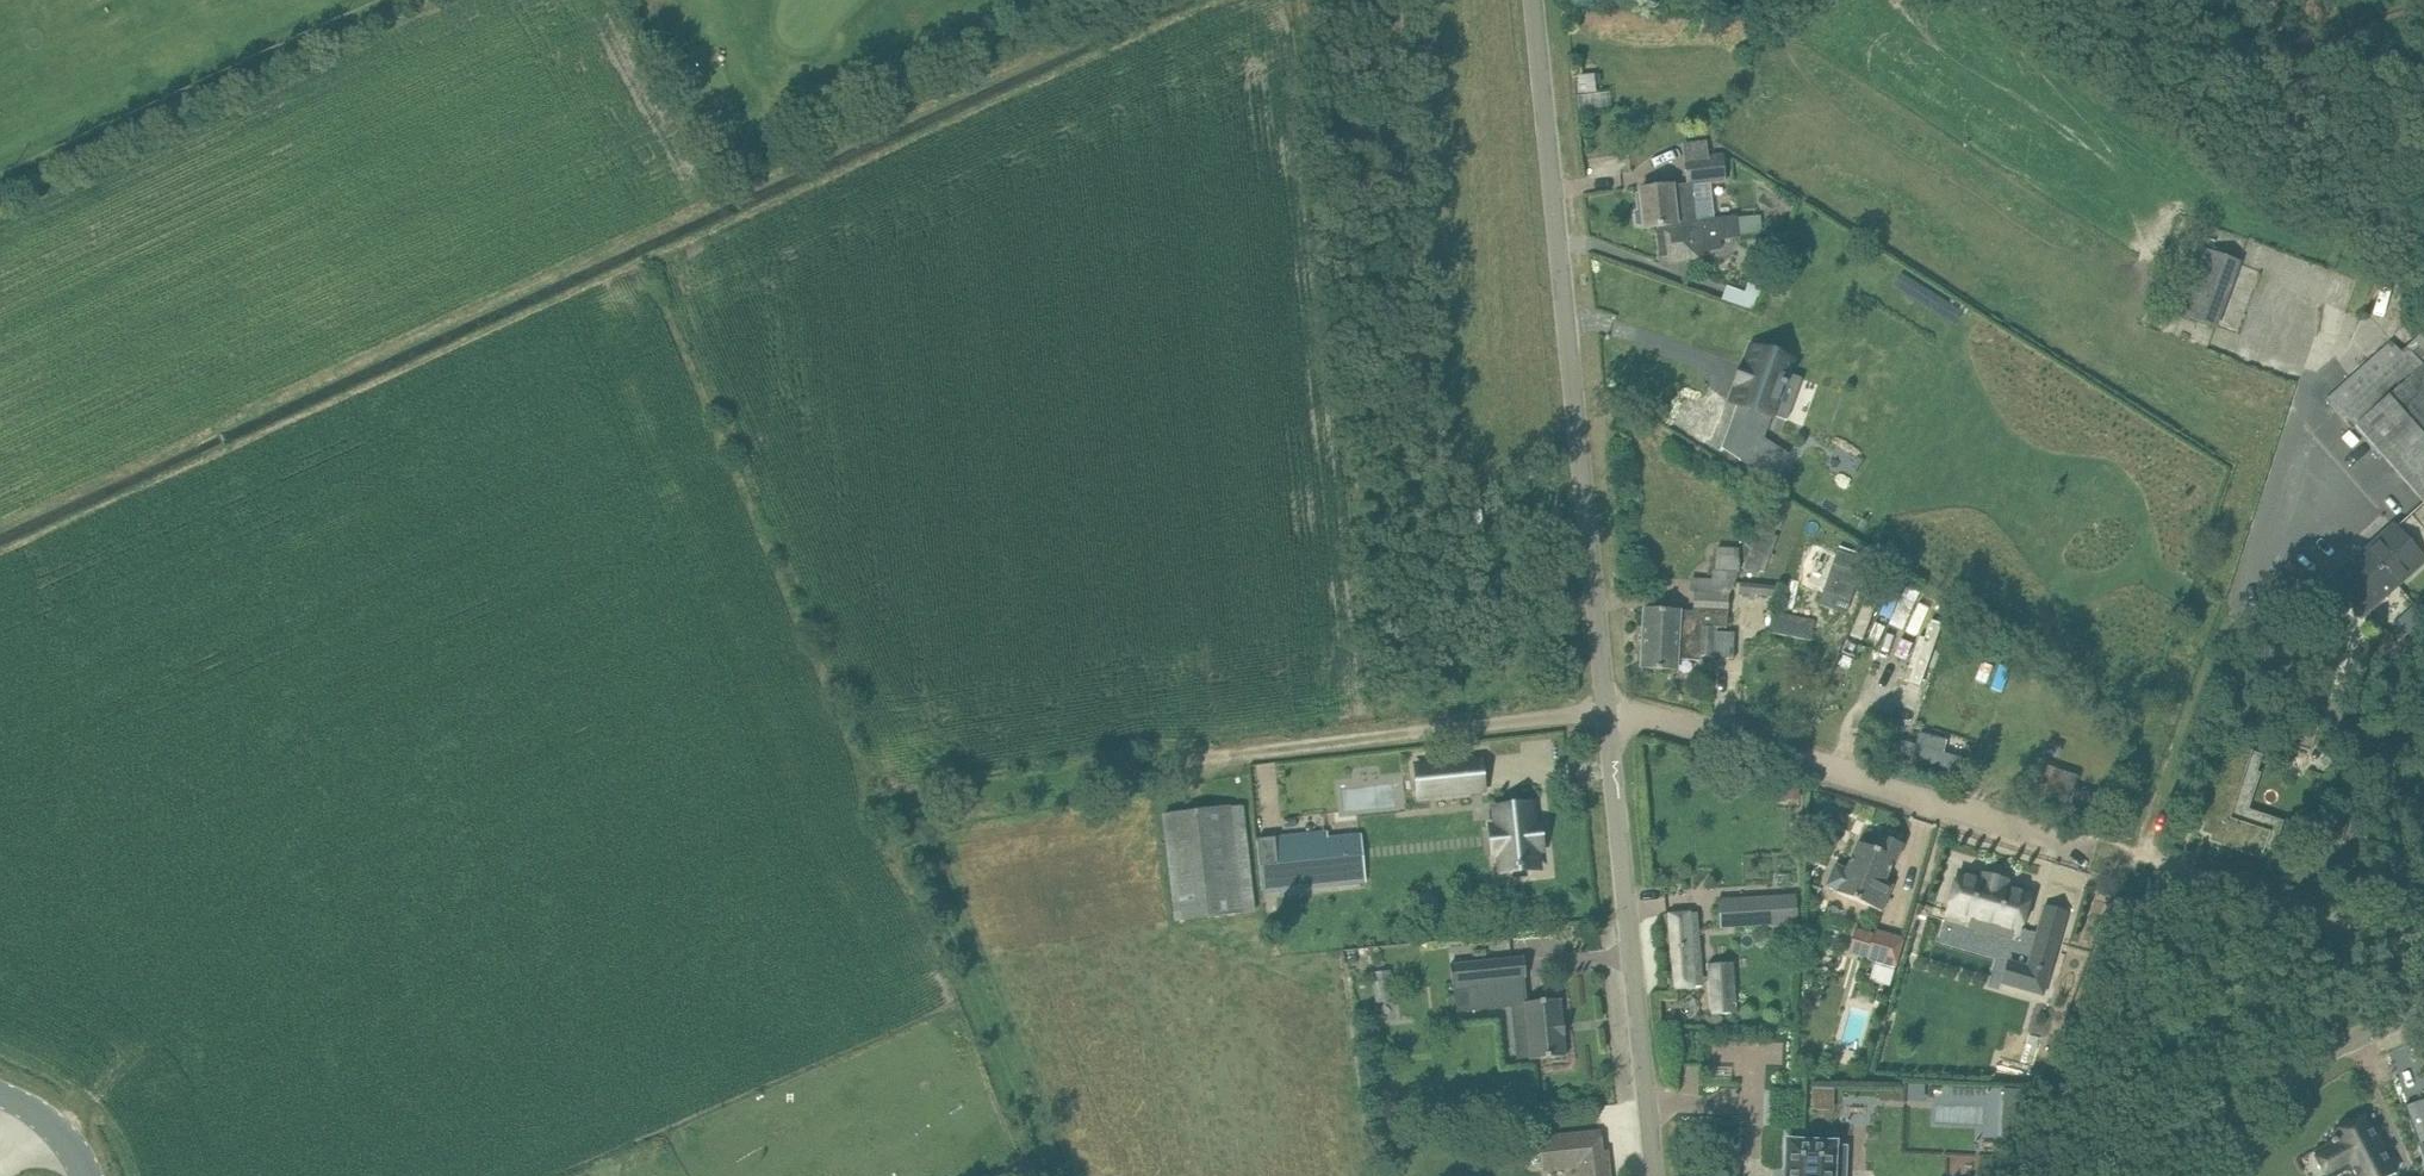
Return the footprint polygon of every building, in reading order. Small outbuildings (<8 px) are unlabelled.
[(1606,92),(1596,93),(1594,74),(1575,76),(1577,95),(1576,95),(1577,108),(1608,107),(1606,92)] [(1689,184),(1689,186),(1710,183),(1725,181),(1722,153),(1685,156),(1688,184),(1689,184)] [(1635,210),(1637,224),(1644,225),(1644,228),(1654,227),(1658,257),(1664,256),(1702,251),(1720,248),(1719,239),(1739,237),(1736,215),(1734,215),(1713,218),(1710,183),(1689,186),(1689,184),(1688,184),(1671,186),(1671,184),(1664,186),(1640,188),(1642,207),(1635,210)] [(2239,262),(2216,254),(2205,250),(2181,315),(2215,326),(2216,324),(2211,323),(2234,262),(2238,264),(2239,262)] [(1725,283),(1722,299),(1752,306),(1758,283),(1747,280),(1745,288),(1725,283)] [(2401,351),(2391,340),(2326,399),(2353,429),(2357,425),(2423,501),(2423,331),(2401,351)] [(1740,380),(1732,402),(1749,408),(1743,426),(1755,434),(1739,460),(1772,480),(1789,454),(1764,438),(1783,386),(1785,387),(1787,382),(1784,381),(1792,360),(1753,346),(1745,368),(1744,368),(1743,369),(1744,370),(1741,379),(1740,378),(1739,380),(1740,380)] [(2412,513),(2396,527),(2393,524),(2363,551),(2329,581),(2361,617),(2423,561),(2423,527),(2412,513)] [(1765,571),(1778,537),(1771,533),(1760,529),(1744,571),(1755,576),(1758,569),(1765,571)] [(1694,594),(1693,608),(1728,610),(1729,594),(1734,587),(1736,580),(1736,571),(1738,571),(1739,549),(1717,548),(1716,570),(1715,595),(1694,594)] [(1844,614),(1862,561),(1836,552),(1817,605),(1844,614)] [(1774,596),(1774,585),(1739,582),(1737,593),(1774,596)] [(1677,658),(1698,660),(1699,655),(1699,640),(1700,625),(1716,626),(1727,626),(1728,610),(1693,608),(1693,611),(1644,608),(1643,638),(1641,667),(1676,669),(1677,658)] [(2406,611),(2390,625),(2401,637),(2417,623),(2406,611)] [(1780,613),(1772,612),(1768,632),(1811,640),(1815,618),(1780,612),(1780,613)] [(1699,640),(1699,655),(1733,657),(1734,633),(1716,633),(1716,626),(1700,625),(1699,640)] [(2381,630),(2352,656),(2365,671),(2393,645),(2381,630)] [(1915,744),(1899,739),(1895,753),(1959,772),(1963,758),(1943,752),(1947,739),(1918,731),(1915,744)] [(2202,820),(2214,824),(2215,825),(2216,825),(2212,839),(2259,855),(2272,819),(2246,810),(2259,774),(2253,772),(2259,755),(2227,745),(2202,820)] [(1484,789),(1480,758),(1443,762),(1446,793),(1484,789)] [(2090,807),(2093,793),(2073,787),(2076,775),(2042,766),(2035,791),(2090,807)] [(1501,871),(1539,868),(1538,862),(1537,849),(1542,848),(1539,822),(1534,822),(1532,804),(1495,807),(1496,818),(1497,826),(1492,826),(1494,853),(1499,853),(1500,857),(1501,871)] [(1245,829),(1242,805),(1164,814),(1166,838),(1174,921),(1255,912),(1245,829)] [(1263,892),(1331,885),(1326,832),(1258,839),(1263,892)] [(1869,906),(1882,911),(1889,894),(1893,884),(1885,881),(1894,860),(1896,861),(1903,844),(1881,835),(1875,849),(1858,842),(1846,869),(1835,865),(1826,886),(1838,890),(1837,892),(1869,906)] [(2018,932),(2029,893),(1959,872),(1947,912),(1950,912),(1951,910),(1969,915),(1969,918),(1971,919),(1969,925),(2012,937),(2014,931),(2018,932)] [(1782,896),(1735,899),(1736,926),(1758,925),(1796,923),(1795,896),(1782,896)] [(1701,985),(1701,982),(1710,981),(1713,1014),(1736,1012),(1732,963),(1709,965),(1710,976),(1700,977),(1695,912),(1666,914),(1672,987),(1701,985)] [(1867,957),(1867,959),(1874,961),(1869,980),(1890,986),(1895,967),(1904,938),(1891,934),(1875,929),(1874,934),(1867,957)] [(2042,991),(2048,972),(2049,973),(2059,937),(2038,931),(2028,967),(2038,970),(2032,988),(2042,991)] [(1525,977),(1526,977),(1524,957),(1523,957),(1452,964),(1450,964),(1452,984),(1454,984),(1454,983),(1455,983),(1458,1011),(1514,1005),(1516,1025),(1526,1024),(1527,1024),(1531,1058),(1530,1058),(1530,1059),(1566,1056),(1566,1054),(1565,1054),(1563,1035),(1565,1035),(1565,1031),(1563,1031),(1562,1023),(1564,1023),(1563,1019),(1562,1019),(1560,1000),(1561,1000),(1560,999),(1526,1002),(1524,977),(1525,977)] [(2034,1087),(2021,1087),(2002,1086),(2002,1092),(2000,1144),(2011,1145),(2034,1087)] [(2405,1105),(2423,1155),(2423,1102),(2415,1105),(2408,1107),(2407,1105),(2405,1105)] [(2331,1134),(2334,1139),(2331,1140),(2332,1142),(2314,1151),(2327,1175),(2334,1175),(2349,1168),(2354,1175),(2386,1175),(2396,1171),(2391,1161),(2395,1158),(2374,1119),(2370,1121),(2366,1115),(2331,1134)] [(1530,1147),(1531,1163),(1534,1165),(1541,1164),(1560,1162),(1560,1170),(1575,1168),(1577,1168),(1578,1175),(1610,1175),(1607,1150),(1602,1150),(1600,1130),(1576,1133),(1538,1137),(1538,1144),(1532,1144),(1530,1147)] [(1846,1172),(1847,1161),(1848,1145),(1836,1145),(1836,1141),(1787,1139),(1786,1175),(1846,1175),(1846,1172)]
